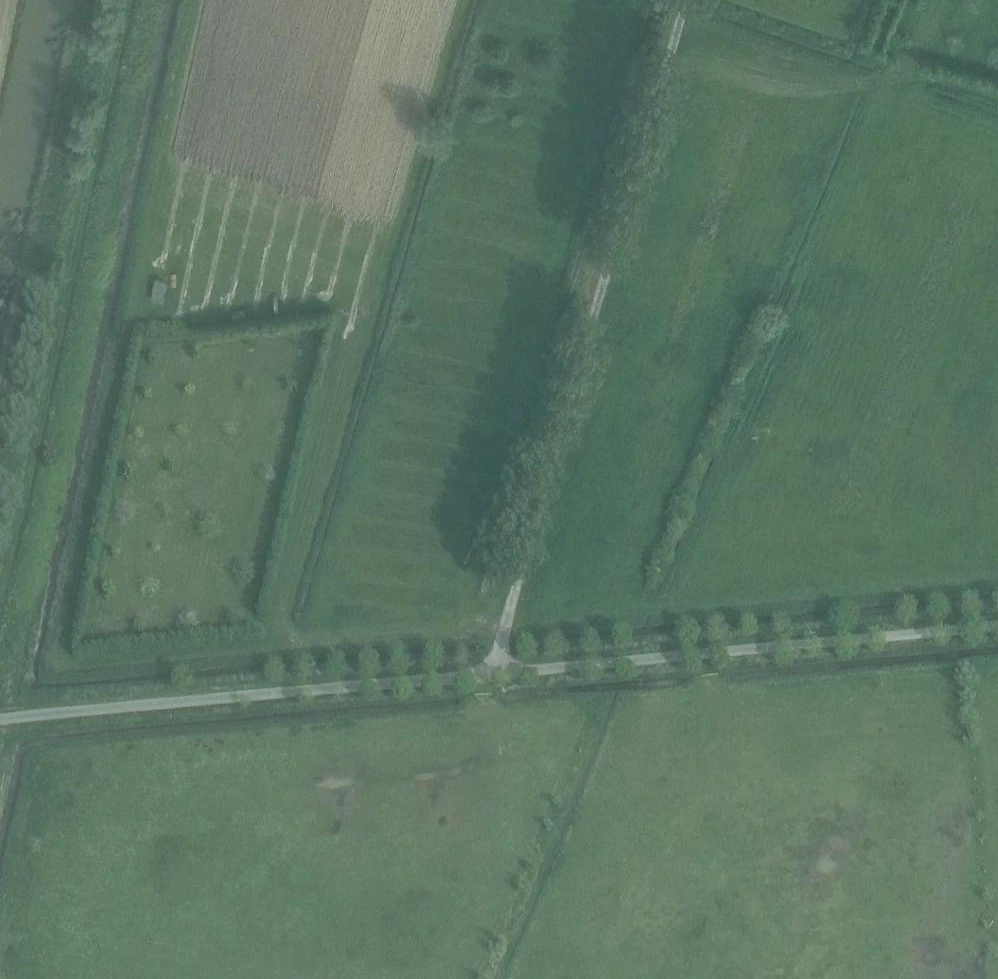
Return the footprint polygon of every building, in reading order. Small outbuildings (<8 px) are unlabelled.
[(166,282),(156,280),(153,299),(163,301),(166,282)]
